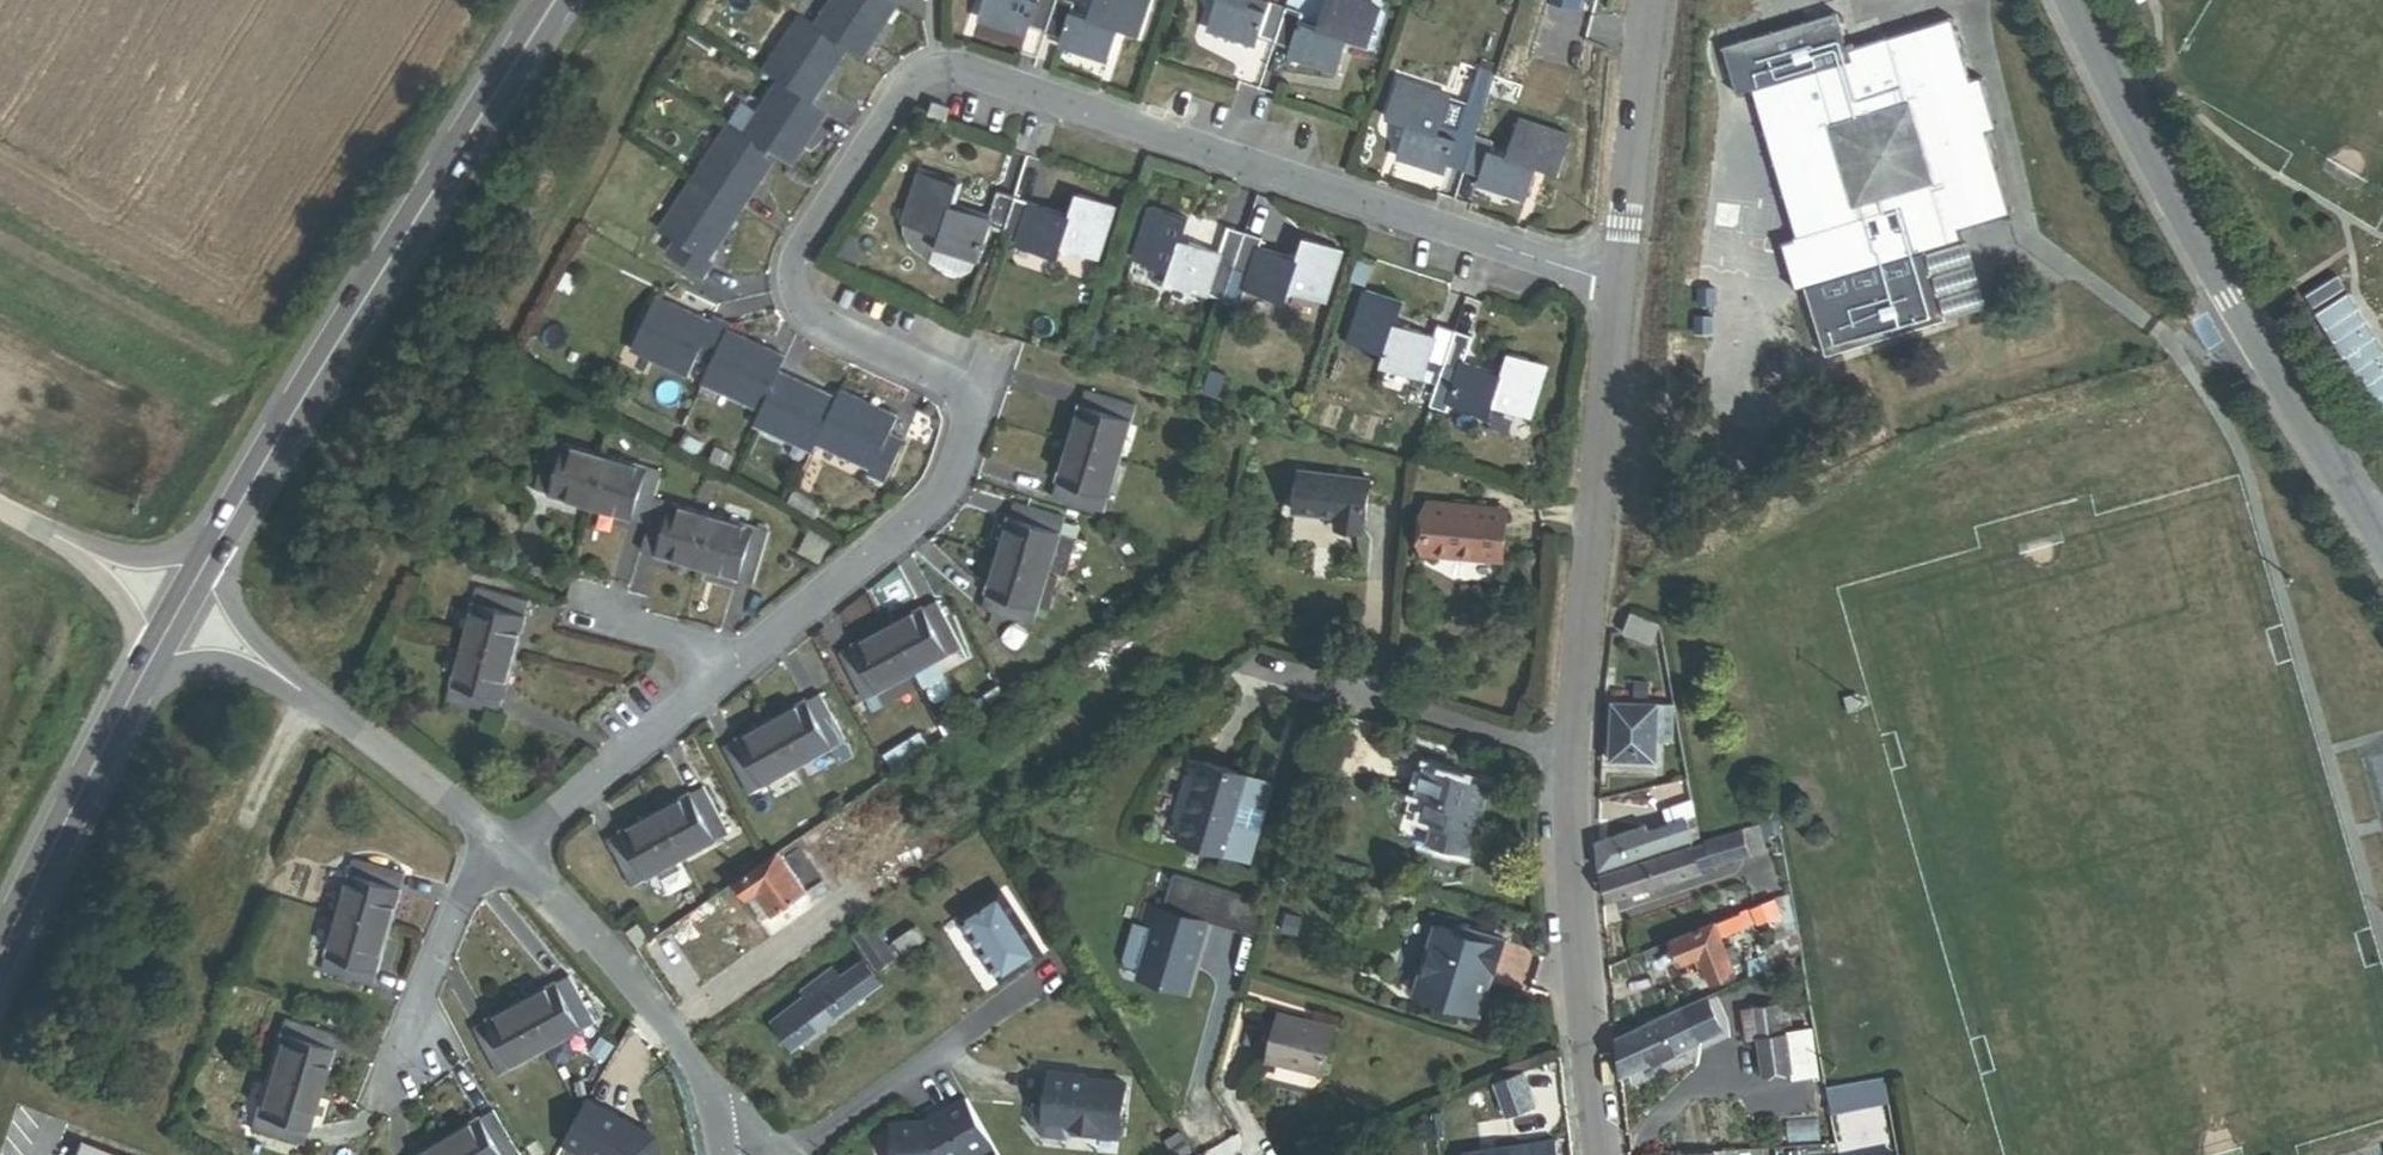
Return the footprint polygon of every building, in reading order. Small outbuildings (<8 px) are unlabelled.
[(861,60),(896,7),(886,0),(835,0),(815,30),(845,50),(861,60)] [(1025,0),(986,0),(979,22),(1027,38),(1029,29),(1038,4),(1025,0)] [(1046,34),(1057,1),(1055,0),(1039,0),(1038,4),(1029,29),(1046,34)] [(1140,39),(1153,2),(1147,0),(1095,0),(1088,21),(1070,15),(1062,40),(1059,48),(1108,64),(1118,32),(1140,39)] [(1249,9),(1252,0),(1218,0),(1208,31),(1256,47),(1258,39),(1267,14),(1249,9)] [(1370,49),(1381,14),(1339,0),(1328,0),(1317,32),(1299,26),(1291,50),(1288,58),(1337,74),(1348,41),(1370,49)] [(1062,40),(1070,15),(1073,6),(1057,1),(1046,34),(1062,40)] [(1258,39),(1274,45),(1285,10),(1270,5),(1267,14),(1258,39)] [(1291,50),(1299,26),(1302,15),(1285,10),(1274,45),(1291,50)] [(1850,62),(1847,52),(1836,15),(1723,49),(1737,96),(1752,92),(1850,62)] [(810,103),(845,50),(815,30),(799,20),(764,74),(779,84),(810,103)] [(1959,233),(2010,218),(1986,134),(1980,136),(1965,85),(1970,83),(1951,21),(1847,52),(1850,62),(1752,92),(1798,242),(1845,228),(1840,213),(1895,196),(1913,258),(1923,255),(1962,243),(1959,233)] [(1986,134),(1995,132),(1980,80),(1970,83),(1965,85),(1980,136),(1986,134)] [(776,157),(792,167),(826,114),(810,103),(779,84),(745,137),(776,157)] [(1456,143),(1438,137),(1450,101),(1399,84),(1386,121),(1398,124),(1393,138),(1403,141),(1397,159),(1445,175),(1448,168),(1456,143)] [(945,120),(950,107),(933,101),(928,115),(945,120)] [(1448,168),(1464,173),(1475,139),(1484,112),(1468,107),(1456,143),(1448,168)] [(1478,185),(1527,201),(1537,170),(1558,177),(1570,140),(1518,123),(1506,159),(1489,154),(1480,178),(1478,185)] [(741,211),(776,157),(745,137),(730,127),(694,181),(741,211)] [(1464,173),(1480,178),(1489,154),(1492,145),(1475,139),(1464,173)] [(977,263),(977,262),(989,220),(950,209),(956,186),(920,175),(905,228),(940,239),(936,251),(977,263)] [(708,262),(741,211),(694,181),(662,232),(677,242),(668,256),(704,280),(713,265),(708,262)] [(1944,326),(1923,255),(1913,258),(1895,196),(1840,213),(1845,228),(1798,242),(1779,248),(1793,296),(1803,293),(1824,362),(1944,326)] [(997,233),(1003,235),(1013,203),(996,198),(989,220),(977,262),(988,265),(997,233)] [(1060,250),(1098,261),(1113,210),(1077,199),(1071,219),(1031,208),(1022,240),(1019,250),(1057,261),(1060,250)] [(1003,235),(1022,240),(1031,208),(1013,203),(1003,235)] [(1221,256),(1180,243),(1187,221),(1152,209),(1135,261),(1171,273),(1167,285),(1207,298),(1208,295),(1221,256)] [(1208,295),(1225,300),(1246,237),(1229,231),(1221,256),(1208,295)] [(668,256),(677,242),(662,232),(652,246),(668,256)] [(1239,308),(1244,292),(1258,250),(1260,241),(1246,237),(1225,300),(1224,303),(1239,308)] [(1305,242),(1299,263),(1258,250),(1244,292),(1286,305),(1289,294),(1325,305),(1342,254),(1305,242)] [(1985,313),(1964,242),(1962,243),(1923,255),(1944,326),(1985,313)] [(1364,282),(1369,267),(1358,263),(1353,278),(1364,282)] [(1434,339),(1395,326),(1402,305),(1366,293),(1366,294),(1353,290),(1345,315),(1358,319),(1349,345),(1386,357),(1382,370),(1409,378),(1420,382),(1421,380),(1424,381),(1436,385),(1441,368),(1444,369),(1455,334),(1437,328),(1434,339)] [(2317,310),(2380,411),(2382,410),(2382,344),(2349,290),(2317,310)] [(705,385),(728,334),(731,328),(714,321),(711,326),(656,301),(633,351),(705,385)] [(763,411),(779,375),(786,361),(728,334),(705,385),(763,411)] [(1445,412),(1447,406),(1460,365),(1469,338),(1455,334),(1444,369),(1431,408),(1445,412)] [(1494,409),(1529,420),(1545,368),(1509,357),(1502,378),(1460,365),(1447,406),(1490,420),(1494,409)] [(1219,395),(1226,378),(1210,372),(1203,389),(1219,395)] [(814,453),(817,445),(837,402),(779,375),(763,411),(756,426),(814,453)] [(1417,402),(1424,381),(1421,380),(1420,382),(1409,378),(1403,397),(1417,402)] [(1069,446),(1118,461),(1135,408),(1086,392),(1069,446)] [(872,470),(888,437),(896,420),(841,394),(837,402),(817,445),(872,470)] [(686,435),(679,448),(697,458),(705,445),(686,435)] [(870,475),(886,482),(904,444),(888,437),(872,470),(870,475)] [(535,494),(590,510),(605,458),(550,443),(535,494)] [(1053,498),(1102,514),(1118,461),(1069,446),(1053,498)] [(731,457),(716,450),(709,464),(724,471),(731,457)] [(590,510),(648,527),(655,502),(663,475),(605,458),(590,510)] [(1338,527),(1362,530),(1368,481),(1299,473),(1295,513),(1339,518),(1338,527)] [(823,511),(794,496),(783,517),(812,532),(823,511)] [(640,553),(698,570),(713,519),(655,502),(648,527),(640,553)] [(998,555),(1049,571),(1050,569),(1061,534),(1065,521),(1014,505),(998,555)] [(1426,558),(1499,564),(1502,529),(1478,527),(1479,512),(1430,508),(1426,558)] [(1478,527),(1502,529),(1503,514),(1479,512),(1478,527)] [(698,570),(754,586),(769,535),(713,519),(698,570)] [(820,564),(832,543),(811,532),(799,553),(820,564)] [(1066,574),(1077,539),(1061,534),(1050,569),(1066,574)] [(981,610),(1032,626),(1049,571),(998,555),(981,610)] [(464,646),(515,660),(530,604),(479,591),(464,646)] [(913,675),(961,650),(936,604),(888,628),(913,675)] [(1651,645),(1659,627),(1631,615),(1623,633),(1651,645)] [(864,701),(913,675),(888,628),(839,654),(864,701)] [(449,703),(499,716),(515,660),(464,646),(449,703)] [(798,769),(846,743),(821,696),(773,722),(798,769)] [(1849,715),(1862,711),(1858,696),(1845,700),(1849,715)] [(1657,744),(1671,745),(1673,708),(1612,704),(1609,762),(1655,765),(1657,744)] [(750,795),(798,769),(773,722),(724,748),(750,795)] [(893,768),(928,746),(919,733),(885,755),(893,768)] [(1228,852),(1251,776),(1200,761),(1178,837),(1228,852)] [(1469,856),(1490,784),(1424,765),(1416,794),(1428,798),(1421,819),(1432,823),(1426,843),(1469,856)] [(657,814),(682,860),(728,835),(703,789),(657,814)] [(808,851),(827,837),(824,832),(852,813),(847,806),(800,839),(808,851)] [(1669,828),(1694,820),(1689,806),(1664,814),(1669,828)] [(632,887),(682,860),(657,814),(607,840),(632,887)] [(1598,844),(1601,871),(1699,838),(1694,820),(1669,828),(1649,834),(1647,827),(1598,844)] [(1785,854),(1779,822),(1760,827),(1766,852),(1768,857),(1785,854)] [(1749,857),(1766,852),(1760,827),(1743,831),(1743,835),(1749,857)] [(1711,867),(1749,857),(1743,835),(1705,844),(1706,847),(1711,867)] [(1700,871),(1711,867),(1706,847),(1694,850),(1700,871)] [(1701,876),(1700,871),(1694,850),(1602,879),(1610,906),(1632,898),(1634,904),(1644,899),(1643,894),(1701,876)] [(763,922),(804,893),(778,855),(736,883),(763,922)] [(337,918),(388,932),(404,877),(353,862),(337,918)] [(899,886),(910,878),(902,867),(891,875),(899,886)] [(814,902),(828,894),(823,885),(808,893),(814,902)] [(1042,958),(998,894),(958,921),(1003,985),(1042,958)] [(1803,955),(1792,895),(1775,901),(1782,918),(1769,923),(1779,942),(1764,951),(1766,954),(1774,969),(1803,955)] [(1769,923),(1782,918),(1775,901),(1751,911),(1757,927),(1769,923)] [(1187,991),(1207,922),(1147,904),(1141,925),(1152,928),(1137,977),(1187,991)] [(1732,949),(1727,951),(1722,939),(1746,930),(1740,915),(1672,942),(1682,967),(1700,960),(1710,985),(1736,975),(1733,967),(1739,965),(1732,949)] [(321,973),(373,988),(388,932),(337,918),(321,973)] [(878,973),(896,961),(871,924),(854,936),(878,973)] [(1490,996),(1508,938),(1473,927),(1471,935),(1440,925),(1434,944),(1431,943),(1422,974),(1425,975),(1419,993),(1477,1011),(1482,993),(1490,996)] [(896,941),(906,955),(925,942),(916,928),(896,941)] [(633,944),(639,939),(632,931),(625,935),(633,944)] [(1749,980),(1774,969),(1766,954),(1758,958),(1758,957),(1748,962),(1749,980)] [(872,994),(882,987),(863,961),(853,969),(872,994)] [(772,1021),(794,1051),(872,994),(853,969),(840,978),(833,968),(801,991),(805,997),(772,1021)] [(546,1051),(595,1024),(570,978),(521,1005),(546,1051)] [(1700,1040),(1720,1031),(1706,1000),(1617,1041),(1621,1079),(1701,1044),(1700,1040)] [(1242,1018),(1260,1023),(1264,1009),(1246,1004),(1242,1018)] [(499,1076),(546,1051),(521,1005),(474,1030),(499,1076)] [(1813,1033),(1793,1036),(1788,1005),(1751,1010),(1743,1015),(1747,1042),(1757,1040),(1763,1075),(1790,1071),(1791,1080),(1820,1076),(1813,1033)] [(1268,1060),(1322,1074),(1334,1027),(1280,1013),(1268,1060)] [(269,1077),(319,1092),(336,1037),(285,1022),(269,1077)] [(1118,1137),(1125,1082),(1084,1077),(1085,1073),(1050,1069),(1047,1098),(1036,1106),(1035,1123),(1043,1133),(1067,1136),(1076,1127),(1094,1129),(1093,1134),(1118,1137)] [(1537,1106),(1524,1074),(1496,1086),(1509,1118),(1537,1106)] [(252,1133),(303,1148),(319,1092),(269,1077),(252,1133)] [(1832,1113),(1888,1104),(1884,1080),(1828,1088),(1832,1113)] [(654,1133),(586,1096),(561,1141),(588,1154),(660,1154),(654,1133)] [(926,1125),(893,1128),(896,1154),(975,1154),(992,1144),(967,1101),(926,1125)] [(493,1112),(447,1140),(456,1154),(519,1154),(493,1112)] [(447,1140),(423,1154),(456,1154),(447,1140)] [(1555,1140),(1509,1145),(1510,1154),(1557,1154),(1555,1140)] [(80,1145),(75,1154),(106,1154),(80,1145)] [(1509,1145),(1463,1150),(1464,1154),(1510,1154),(1509,1145)]
